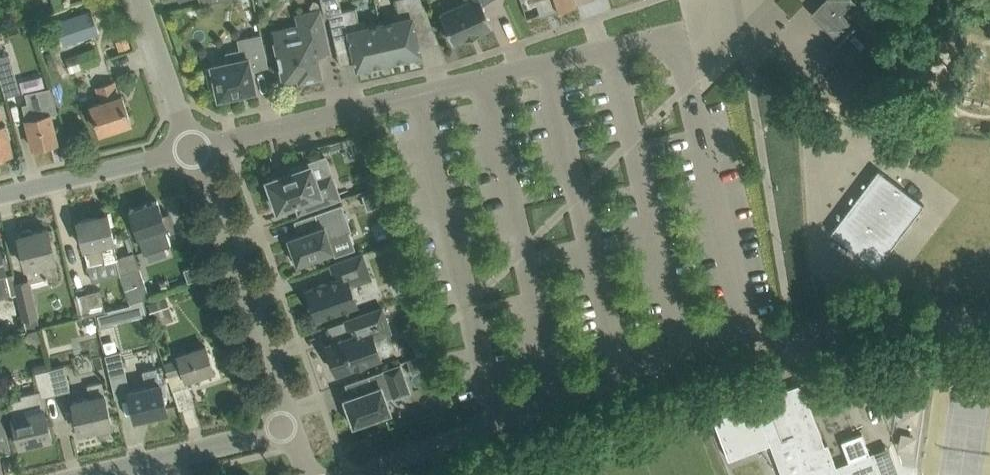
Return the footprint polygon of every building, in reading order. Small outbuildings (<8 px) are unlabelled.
[(381,23),(389,59),(394,58),(394,62),(409,59),(408,55),(421,52),(415,28),(432,25),(422,0),(397,0),(400,12),(393,14),(395,20),(381,23)] [(479,30),(493,24),(483,2),(487,0),(468,0),(440,12),(453,42),(466,36),(467,38),(480,32),(479,30)] [(810,16),(832,37),(839,44),(856,26),(850,20),(844,15),(850,10),(855,4),(851,0),(825,0),(810,16)] [(389,59),(381,23),(367,26),(365,20),(359,21),(356,6),(328,12),(336,46),(352,43),(357,66),(370,63),(371,68),(385,65),(384,60),(389,59)] [(300,34),(275,39),(284,78),(299,75),(300,79),(322,74),(315,44),(327,41),(320,8),(295,13),(300,34)] [(206,68),(210,83),(216,82),(219,96),(256,88),(251,69),(268,65),(261,33),(238,38),(240,48),(226,51),(228,60),(212,64),(212,66),(206,68)] [(119,49),(130,46),(127,37),(116,41),(119,49)] [(66,58),(71,73),(100,62),(95,48),(66,58)] [(6,94),(21,90),(11,52),(0,55),(0,72),(6,94)] [(91,103),(100,131),(131,121),(122,94),(118,95),(114,81),(98,86),(102,99),(91,103)] [(27,101),(22,103),(26,117),(28,127),(33,147),(58,141),(51,113),(57,111),(50,85),(25,91),(27,101)] [(13,152),(5,122),(2,123),(0,113),(0,155),(13,152)] [(270,196),(273,206),(277,204),(278,207),(295,201),(299,213),(341,198),(331,171),(315,177),(310,164),(304,167),(302,163),(290,167),(292,171),(268,179),(274,195),(270,196)] [(889,168),(822,228),(866,275),(931,214),(889,168)] [(363,193),(368,207),(380,203),(375,189),(363,193)] [(157,199),(130,208),(138,231),(140,238),(144,249),(160,244),(171,240),(157,199)] [(337,235),(352,229),(342,203),(315,212),(320,225),(288,236),(292,248),(289,249),(293,260),(296,259),(297,261),(300,260),(301,264),(316,258),(315,255),(333,248),(329,236),(336,234),(337,235)] [(77,220),(84,247),(84,246),(88,264),(118,257),(114,240),(114,239),(108,213),(77,220)] [(48,227),(19,234),(26,265),(30,280),(45,276),(58,273),(54,258),(55,258),(48,227)] [(19,293),(16,281),(14,273),(7,275),(5,267),(9,266),(6,253),(2,254),(0,247),(0,297),(19,293)] [(307,288),(317,316),(357,302),(351,284),(371,277),(363,252),(330,263),(336,278),(307,288)] [(122,274),(131,302),(142,298),(150,295),(140,267),(122,274)] [(28,278),(16,281),(19,293),(24,315),(36,313),(28,278)] [(73,292),(79,314),(104,308),(102,303),(111,301),(106,280),(95,283),(96,286),(73,292)] [(132,303),(129,303),(133,317),(146,313),(142,298),(131,302),(132,303)] [(376,357),(371,344),(377,342),(375,336),(391,330),(382,306),(345,319),(351,334),(326,343),(336,371),(376,357)] [(112,322),(109,311),(97,314),(100,325),(112,322)] [(46,327),(50,345),(62,342),(58,324),(46,327)] [(168,374),(183,370),(186,379),(214,369),(206,345),(178,354),(179,357),(164,362),(168,374)] [(104,350),(111,378),(124,375),(118,347),(104,350)] [(63,362),(49,365),(55,391),(70,388),(63,362)] [(350,422),(354,421),(354,422),(358,421),(359,424),(377,418),(376,414),(390,409),(386,398),(411,390),(401,363),(384,369),(368,375),(373,387),(345,397),(348,406),(345,407),(350,422)] [(55,391),(49,365),(34,369),(39,389),(40,395),(42,394),(55,391)] [(147,383),(128,388),(129,394),(135,417),(167,409),(160,380),(159,381),(156,366),(144,369),(147,383)] [(91,395),(72,400),(79,430),(112,422),(102,379),(88,382),(91,395)] [(781,438),(793,434),(800,453),(799,453),(807,474),(846,474),(845,472),(839,474),(836,465),(828,443),(825,444),(802,382),(766,396),(781,438)] [(174,389),(180,409),(195,404),(189,385),(174,389)] [(40,395),(39,389),(21,393),(22,396),(8,399),(19,444),(23,444),(23,447),(38,444),(37,440),(52,437),(42,394),(40,395)] [(749,402),(713,415),(729,457),(765,444),(749,402)] [(845,472),(846,474),(883,474),(874,451),(870,452),(862,432),(841,440),(849,460),(836,465),(839,474),(845,472)]
